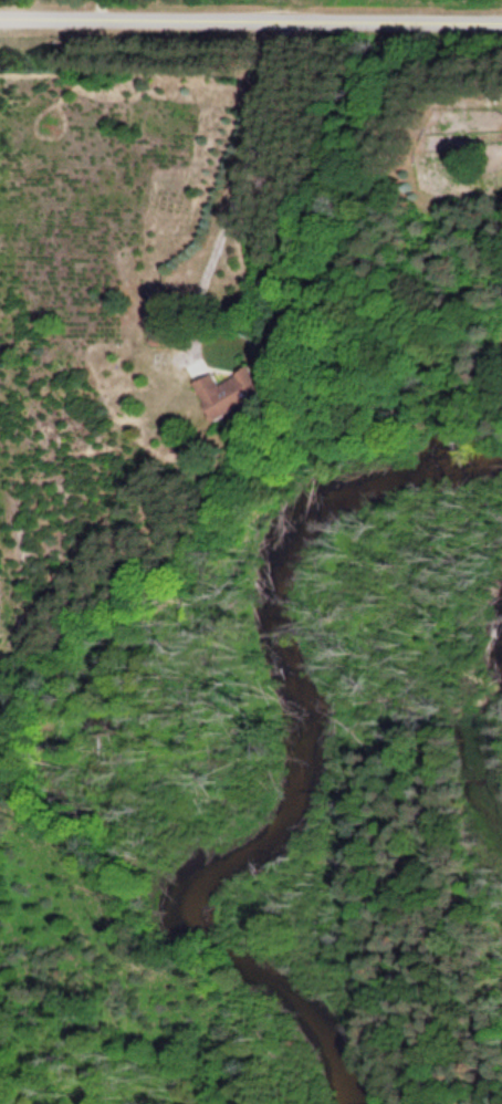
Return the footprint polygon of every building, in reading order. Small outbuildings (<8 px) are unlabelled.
[(217,384),(212,373),(191,383),(210,421),(252,400),(239,373),(217,384)]
